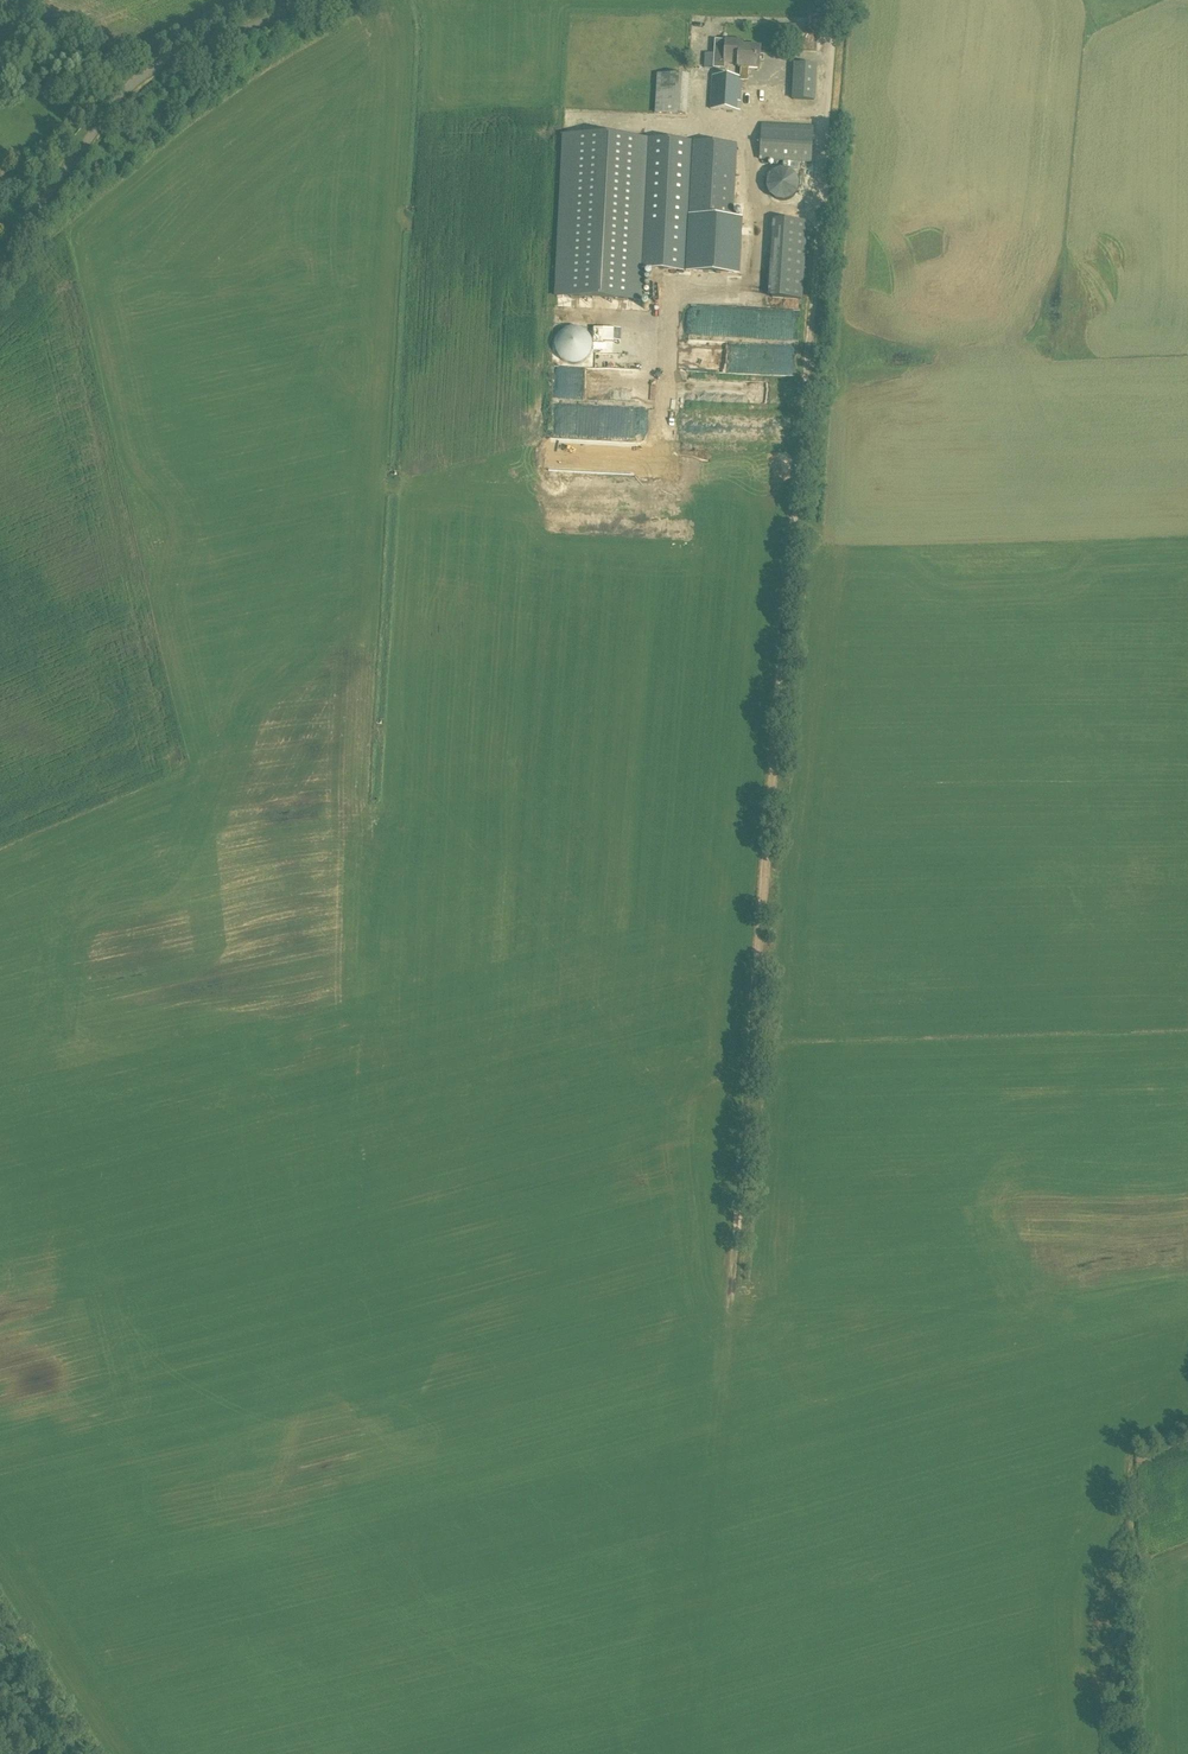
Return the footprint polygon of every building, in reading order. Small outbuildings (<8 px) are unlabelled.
[(710,106),(710,121),(739,123),(741,81),(748,81),(749,68),(760,69),(760,62),(764,62),(764,56),(760,56),(761,48),(743,47),(743,41),(726,40),(724,63),(738,64),(738,68),(741,68),(740,77),(712,76),(710,106)] [(815,101),(817,65),(795,64),(792,99),(815,101)] [(691,73),(661,73),(661,110),(690,110),(691,73)] [(812,164),(813,132),(761,129),(759,161),(812,164)] [(651,139),(562,135),(554,299),(643,303),(645,258),(651,139)] [(651,139),(645,258),(688,261),(688,272),(740,275),(743,220),(734,220),(738,144),(676,141),(651,139)] [(775,217),(772,296),(802,298),(805,219),(775,217)] [(562,363),(642,365),(643,334),(563,332),(562,363)] [(559,369),(559,398),(594,399),(594,370),(559,369)] [(725,395),(735,395),(736,385),(718,384),(718,401),(725,401),(725,395)] [(761,570),(765,587),(774,584),(769,568),(761,570)]
